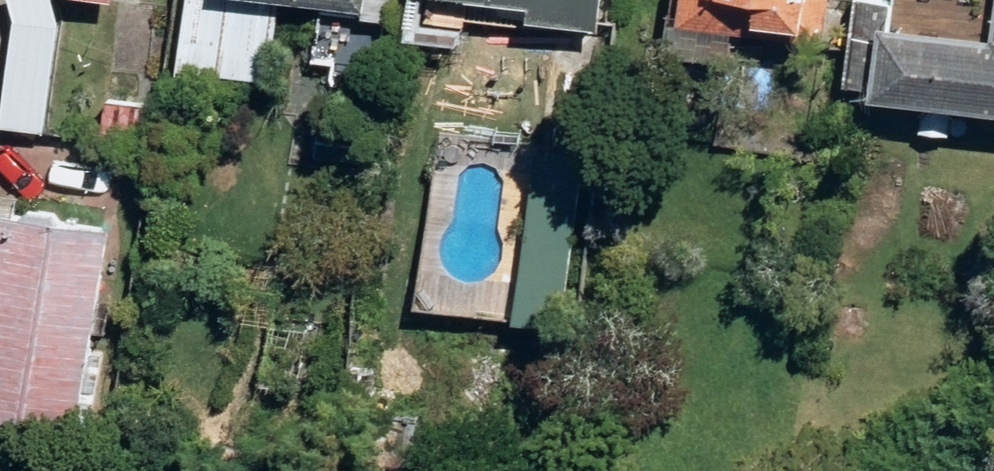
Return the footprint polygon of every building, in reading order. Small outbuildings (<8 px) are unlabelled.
[(363,14),(365,0),(244,0),(363,14)] [(597,32),(601,0),(470,0),(528,7),(527,23),(597,32)] [(682,24),(828,41),(833,0),(685,0),(682,24)] [(874,99),(993,112),(993,19),(991,46),(882,34),(874,99)] [(102,139),(142,144),(146,105),(106,102),(102,139)] [(316,160),(364,165),(367,133),(319,128),(316,160)] [(525,233),(571,238),(580,163),(535,156),(525,233)] [(41,470),(61,470),(67,428),(75,430),(105,236),(1,220),(0,223),(0,465),(41,470)] [(517,328),(562,333),(571,252),(525,247),(517,328)]
